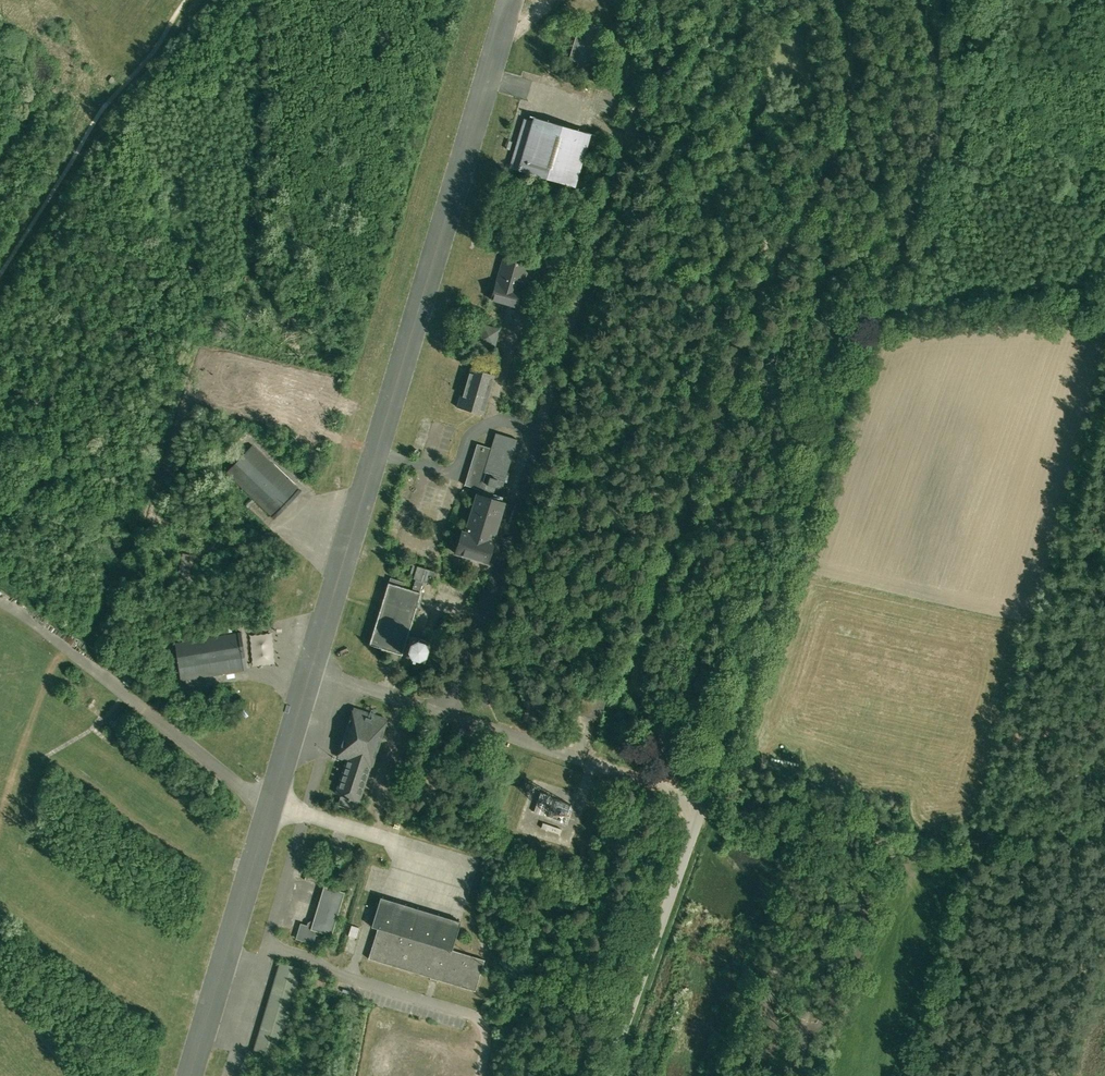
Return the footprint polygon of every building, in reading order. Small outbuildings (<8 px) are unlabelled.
[(657,34),(660,24),(651,21),(648,31),(657,34)] [(588,141),(590,134),(534,117),(533,121),(524,118),(509,167),(547,179),(557,181),(559,182),(575,187),(588,141)] [(504,258),(499,275),(497,283),(495,282),(491,299),(516,306),(521,290),(520,290),(527,265),(504,258)] [(483,326),(477,324),(472,339),(476,340),(479,341),(478,342),(494,346),(499,329),(483,325),(483,326)] [(482,414),(484,409),(494,375),(471,368),(463,396),(461,395),(457,407),(482,414)] [(502,489),(508,469),(517,439),(495,432),(491,448),(480,482),(495,487),(502,489)] [(495,487),(480,482),(491,448),(477,443),(477,444),(464,485),(476,488),(479,489),(478,493),(477,492),(477,493),(476,493),(475,494),(476,495),(474,502),(465,532),(463,531),(462,531),(455,552),(455,553),(469,557),(471,558),(471,557),(474,558),(474,559),(484,562),(488,563),(489,562),(487,561),(488,557),(489,557),(489,556),(490,551),(491,552),(491,550),(490,550),(491,546),(492,546),(493,545),(492,545),(493,541),(495,542),(495,541),(493,540),(494,536),(496,536),(496,534),(495,534),(501,515),(505,517),(509,503),(501,501),(492,498),(495,487)] [(233,464),(226,472),(274,519),(301,491),(252,444),(244,452),(239,447),(228,459),(233,464)] [(182,553),(178,575),(186,577),(190,555),(182,553)] [(403,652),(408,635),(421,592),(419,592),(422,580),(431,583),(435,571),(412,564),(410,573),(414,574),(413,578),(416,579),(413,590),(403,587),(404,582),(390,578),(389,582),(388,582),(369,644),(395,653),(396,649),(399,650),(398,653),(402,655),(403,652)] [(179,670),(180,676),(181,681),(247,669),(241,632),(174,643),(176,654),(169,655),(169,656),(172,671),(179,670)] [(431,641),(429,641),(412,636),(411,635),(410,636),(408,635),(403,652),(406,653),(406,654),(405,654),(404,656),(406,656),(417,659),(423,661),(425,662),(425,660),(425,658),(430,643),(431,641)] [(487,683),(475,689),(483,705),(494,699),(487,683)] [(387,719),(353,708),(338,757),(347,760),(336,793),(341,795),(338,804),(337,804),(354,810),(353,813),(354,813),(358,801),(359,801),(364,785),(370,767),(371,768),(387,719)] [(111,726),(120,734),(127,725),(117,718),(111,726)] [(379,777),(366,815),(373,817),(378,819),(382,806),(392,809),(401,784),(379,777)] [(544,817),(550,798),(540,794),(534,814),(544,817)] [(565,809),(556,806),(553,815),(562,818),(565,809)] [(560,836),(561,830),(543,824),(541,829),(560,836)] [(326,860),(337,863),(342,847),(331,844),(326,860)] [(304,880),(320,884),(323,872),(309,868),(308,868),(304,880)] [(322,892),(314,919),(313,921),(311,921),(308,923),(307,926),(301,924),(296,938),(313,943),(315,934),(319,935),(320,933),(332,936),(345,892),(328,887),(327,890),(330,891),(329,894),(322,892)] [(378,929),(368,959),(438,980),(475,991),(485,960),(452,950),(461,922),(381,897),(372,927),(378,929)] [(360,928),(352,926),(348,936),(349,936),(357,938),(360,928)] [(252,1057),(256,1058),(274,1063),(303,969),(280,962),(252,1057)]
